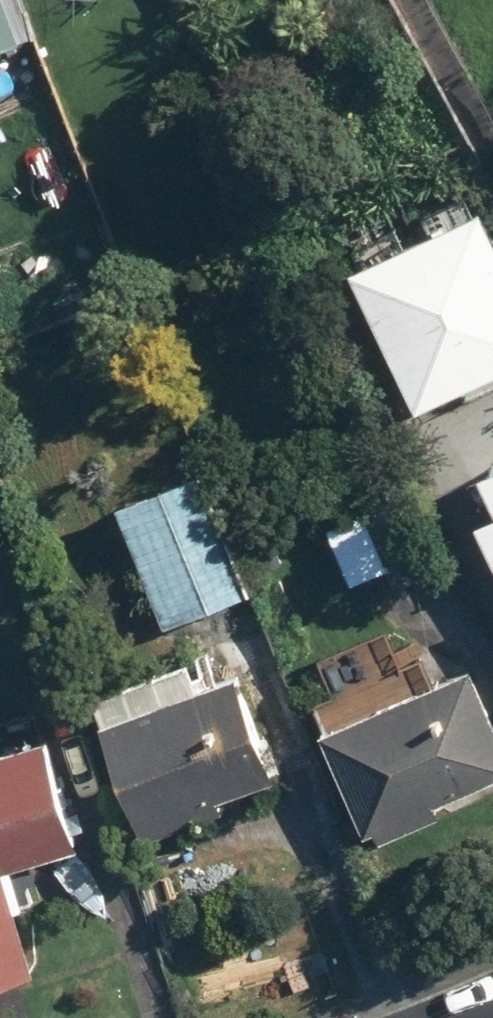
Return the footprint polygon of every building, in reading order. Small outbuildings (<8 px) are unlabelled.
[(23,41),(5,0),(0,0),(0,51),(23,41)] [(317,264),(387,395),(492,355),(492,227),(471,185),(317,264)] [(432,448),(451,484),(424,498),(451,549),(477,535),(492,566),(492,416),(432,448)] [(118,502),(167,623),(255,587),(206,466),(118,502)] [(413,497),(328,528),(352,594),(438,563),(413,497)] [(473,579),(485,637),(492,633),(492,575),(473,579)] [(242,668),(102,715),(141,830),(280,783),(242,668)] [(328,729),(375,841),(492,792),(492,709),(476,668),(328,729)] [(0,752),(0,985),(40,973),(8,871),(78,849),(43,739),(0,752)]
